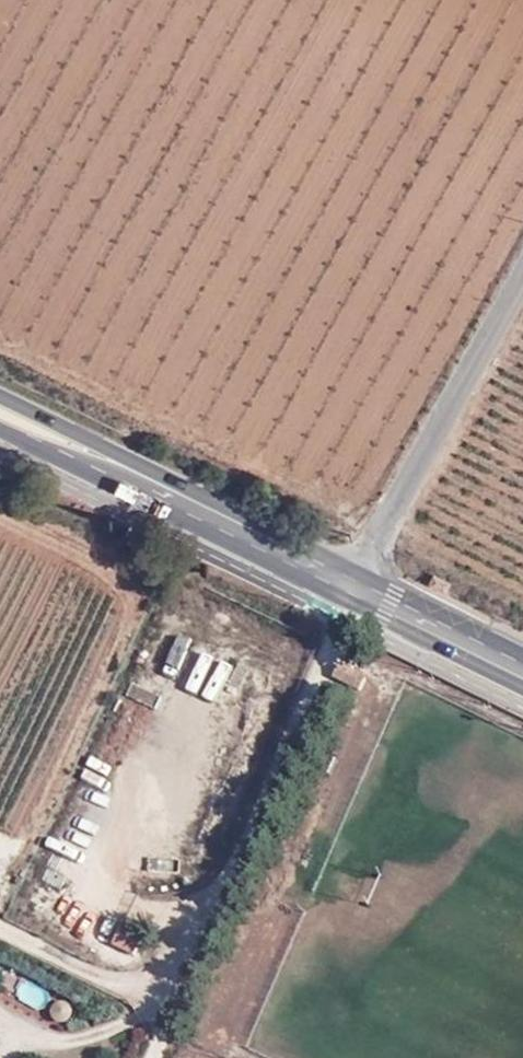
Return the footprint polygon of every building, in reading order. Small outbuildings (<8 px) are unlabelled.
[(446,589),(451,580),(436,572),(431,581),(446,589)] [(372,656),(377,647),(362,640),(358,649),(372,656)] [(339,663),(333,675),(361,689),(366,678),(339,663)] [(142,931),(124,921),(113,945),(133,954),(142,931)]
